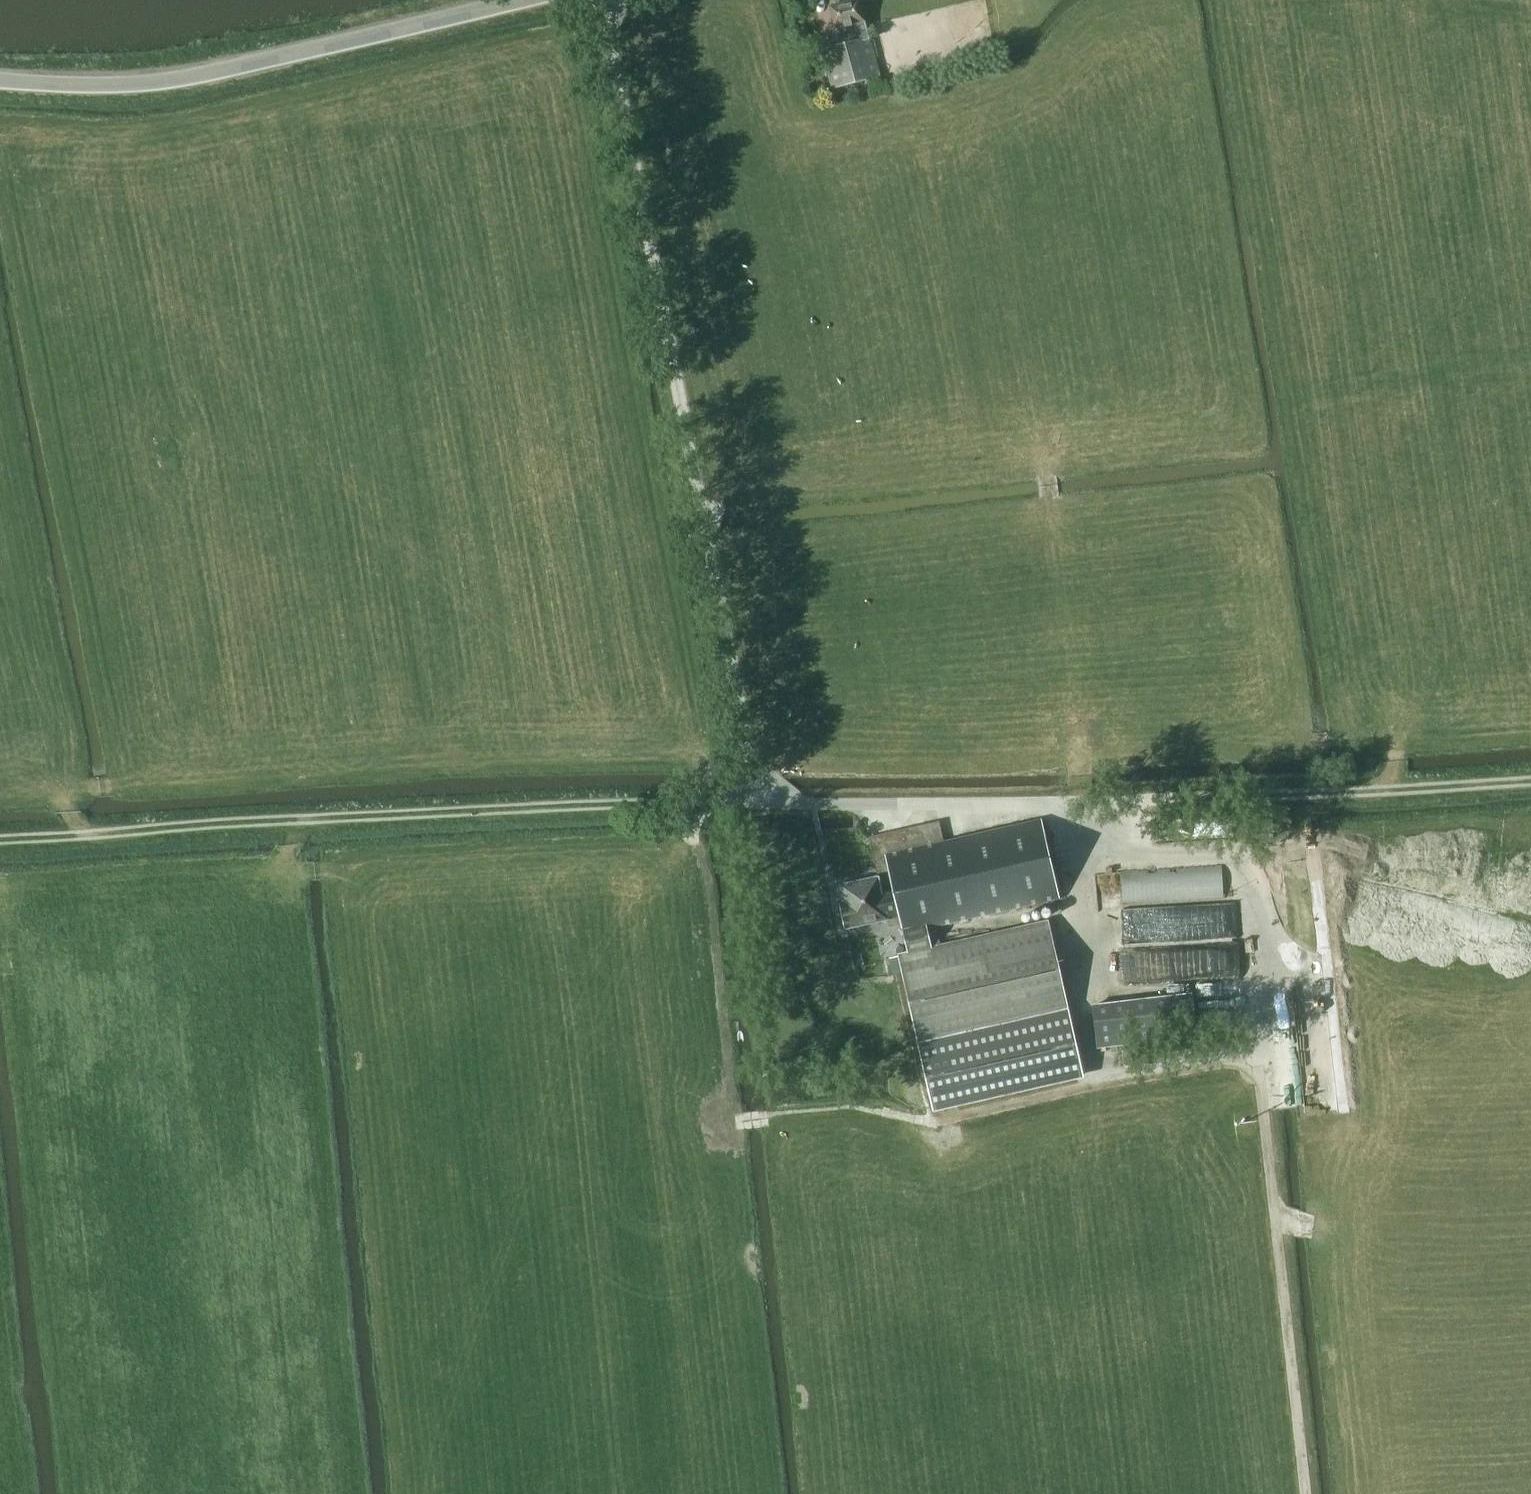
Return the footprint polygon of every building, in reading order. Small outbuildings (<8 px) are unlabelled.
[(860,0),(853,0),(830,5),(837,33),(836,33),(839,44),(822,48),(831,88),(878,77),(860,0)] [(846,902),(841,903),(847,928),(888,919),(890,927),(902,925),(908,953),(897,955),(902,974),(918,1043),(932,1107),(954,1102),(1077,1074),(1083,1073),(1068,1009),(1048,920),(934,946),(930,928),(969,919),(1060,897),(1042,818),(945,840),(940,820),(870,836),(879,876),(842,885),(846,902)] [(1127,869),(1129,901),(1229,897),(1228,865),(1127,869)] [(1197,1036),(1192,994),(1092,1005),(1096,1046),(1197,1036)] [(1340,1081),(1337,1022),(1304,1024),(1307,1082),(1340,1081)]
